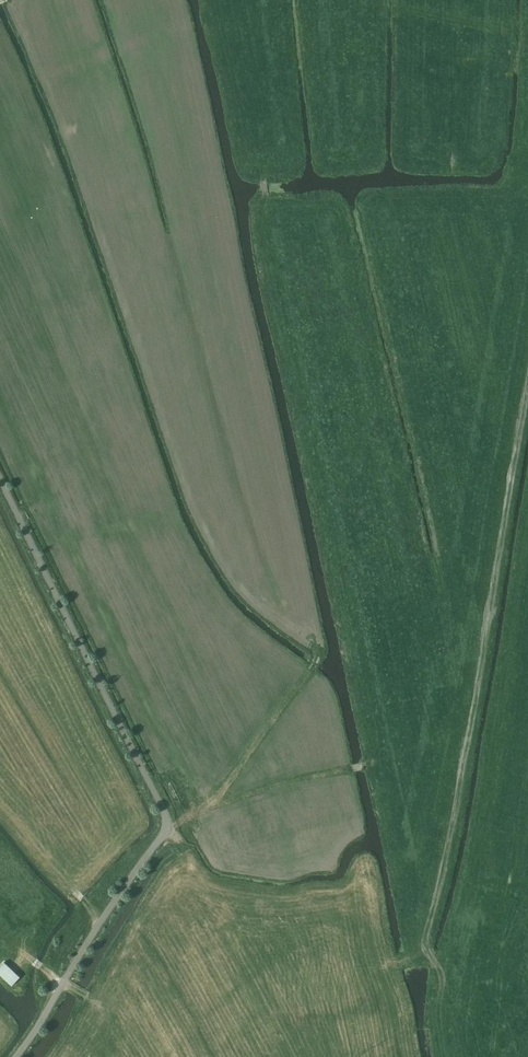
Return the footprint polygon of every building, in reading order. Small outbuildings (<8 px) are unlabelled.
[(13,987),(21,978),(5,962),(0,967),(0,974),(13,987)]
